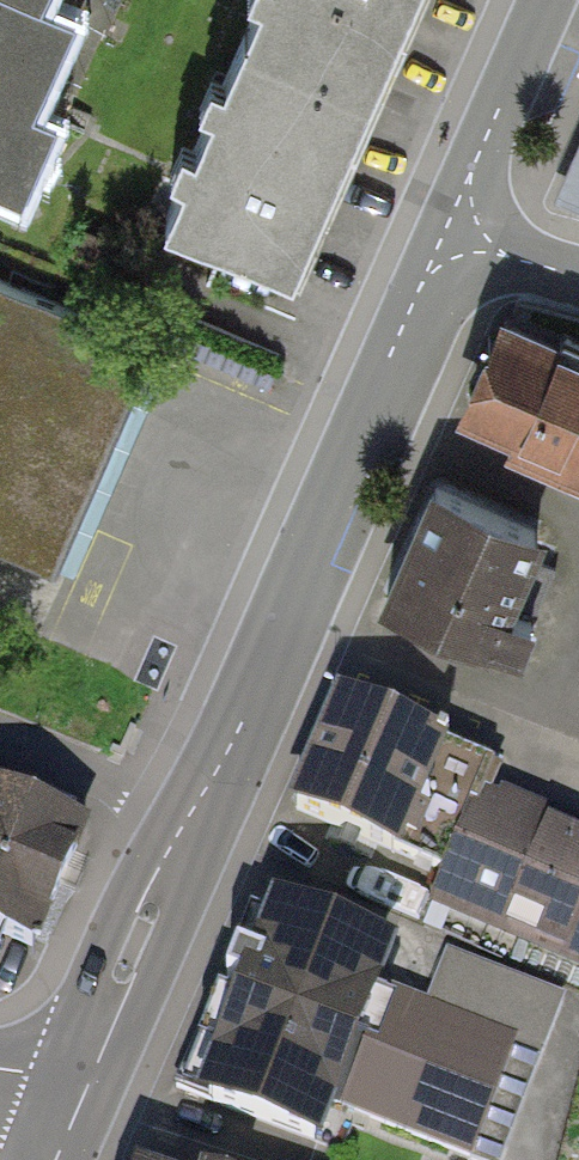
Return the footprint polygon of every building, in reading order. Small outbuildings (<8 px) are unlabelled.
[(23,202),(62,117),(35,105),(77,14),(47,0),(0,0),(0,191),(23,202)] [(412,0),(240,0),(227,32),(374,92),(412,0)] [(302,265),(374,92),(227,32),(156,204),(302,265)] [(578,196),(578,152),(563,190),(578,196)] [(0,278),(0,563),(44,581),(147,340),(0,278)] [(497,323),(452,422),(578,479),(578,360),(497,323)] [(543,538),(433,488),(381,603),(491,653),(543,538)] [(426,746),(340,711),(295,820),(382,855),(426,746)] [(479,799),(435,908),(578,967),(578,840),(479,799)] [(88,845),(0,803),(0,955),(30,969),(88,845)] [(431,1007),(387,992),(346,1109),(475,1155),(498,1092),(529,1103),(564,1005),(446,963),(431,1007)] [(358,1016),(250,974),(199,1106),(308,1147),(358,1016)]
